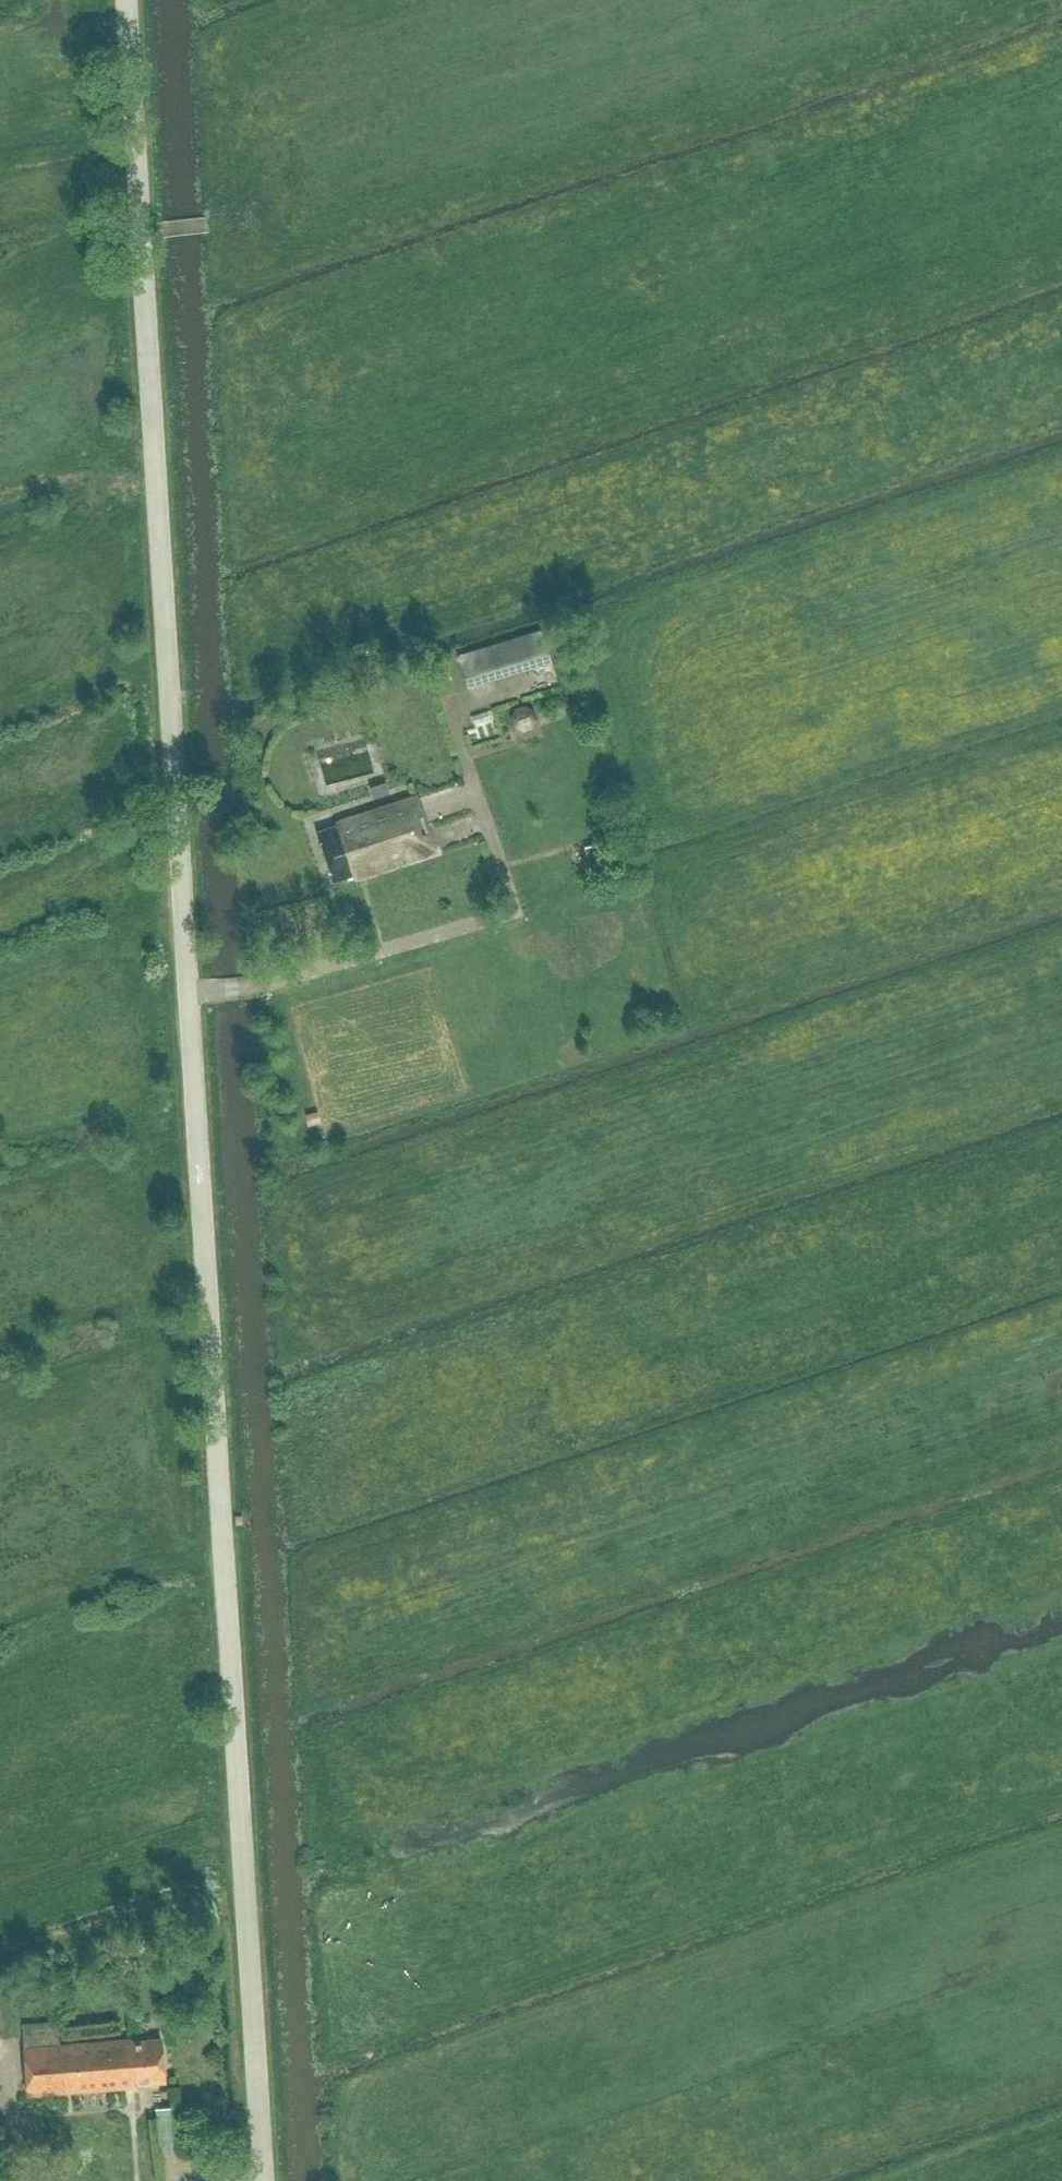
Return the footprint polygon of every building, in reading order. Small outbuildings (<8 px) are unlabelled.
[(468,687),(551,661),(541,630),(458,655),(468,687)] [(523,732),(532,728),(537,719),(533,708),(524,704),(515,707),(510,717),(513,727),(523,732)] [(526,751),(541,745),(536,731),(521,737),(526,751)] [(355,880),(436,854),(417,798),(337,824),(338,827),(318,834),(334,884),(354,877),(355,880)] [(604,840),(585,845),(592,871),(611,866),(604,840)] [(552,911),(567,906),(562,892),(548,897),(552,911)] [(59,2041),(58,2026),(24,2029),(24,2044),(28,2094),(136,2086),(136,2083),(164,2081),(161,2036),(133,2038),(132,2035),(59,2041)]
